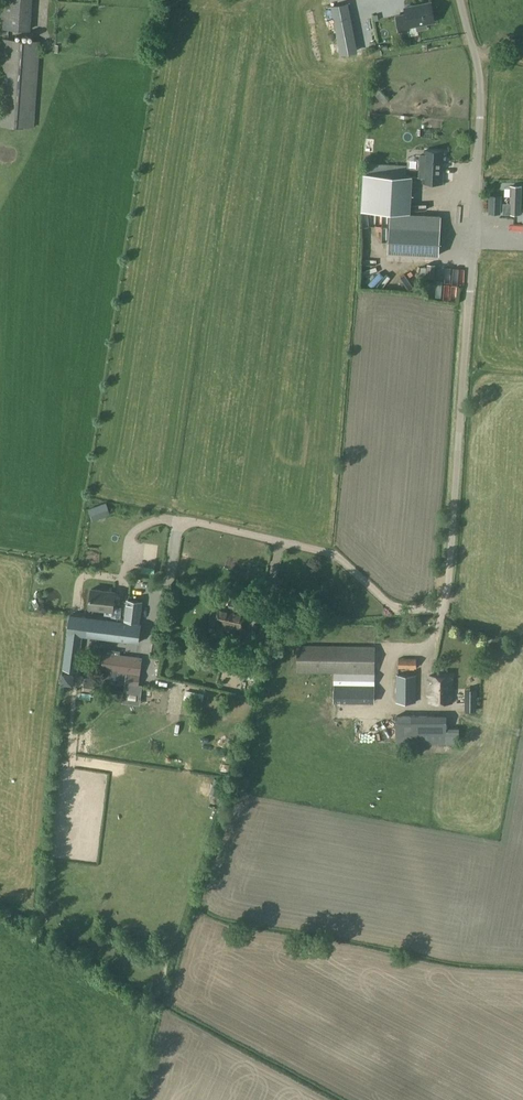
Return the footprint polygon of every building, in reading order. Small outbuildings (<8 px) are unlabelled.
[(28,30),(30,0),(0,0),(0,29),(28,30)] [(407,14),(396,16),(399,32),(408,30),(409,36),(418,34),(417,31),(427,29),(426,23),(435,22),(431,2),(405,7),(407,14)] [(347,3),(333,5),(340,53),(354,51),(347,3)] [(40,41),(2,39),(0,64),(0,126),(33,128),(40,41)] [(419,156),(419,177),(423,177),(423,183),(442,183),(443,162),(443,159),(445,159),(445,154),(443,154),(443,151),(424,151),(424,156),(422,156),(419,156)] [(405,176),(406,165),(365,164),(365,174),(363,174),(362,210),(407,212),(409,176),(405,176)] [(504,207),(503,214),(520,214),(521,186),(511,186),(511,188),(511,196),(510,207),(504,207)] [(500,214),(501,195),(490,195),(489,213),(500,214)] [(439,255),(441,216),(390,213),(388,252),(439,255)] [(362,278),(364,283),(379,278),(376,272),(362,278)] [(452,273),(451,285),(461,285),(461,274),(452,273)] [(391,293),(399,280),(390,274),(382,287),(391,293)] [(413,281),(408,285),(415,296),(420,292),(413,281)] [(106,502),(89,509),(93,521),(110,514),(106,502)] [(92,588),(89,607),(105,609),(105,614),(112,615),(112,616),(120,617),(122,608),(113,607),(115,591),(92,588)] [(219,606),(215,623),(219,624),(218,627),(217,634),(233,638),(235,631),(235,628),(240,630),(245,611),(238,610),(239,608),(240,608),(241,602),(229,599),(228,602),(228,603),(228,606),(229,606),(228,608),(219,606)] [(142,601),(128,600),(125,619),(140,621),(142,601)] [(261,654),(272,624),(276,615),(265,611),(262,620),(254,641),(255,642),(252,650),(261,654)] [(68,634),(138,642),(140,624),(70,615),(68,634)] [(298,644),(298,671),(335,672),(375,672),(375,646),(298,644)] [(215,660),(221,662),(243,666),(245,656),(217,649),(215,660)] [(140,675),(143,657),(104,652),(101,670),(104,670),(103,677),(117,678),(118,672),(140,675)] [(417,657),(398,656),(399,668),(417,668),(417,657)] [(62,683),(72,684),(73,684),(72,684),(73,674),(74,674),(74,673),(73,673),(73,674),(63,672),(63,673),(62,683)] [(396,702),(416,702),(416,674),(396,674),(396,702)] [(126,683),(138,686),(140,677),(128,675),(126,683)] [(453,701),(452,675),(429,675),(429,680),(427,680),(427,690),(429,690),(429,701),(453,701)] [(446,715),(395,715),(395,743),(446,743),(446,715)]
